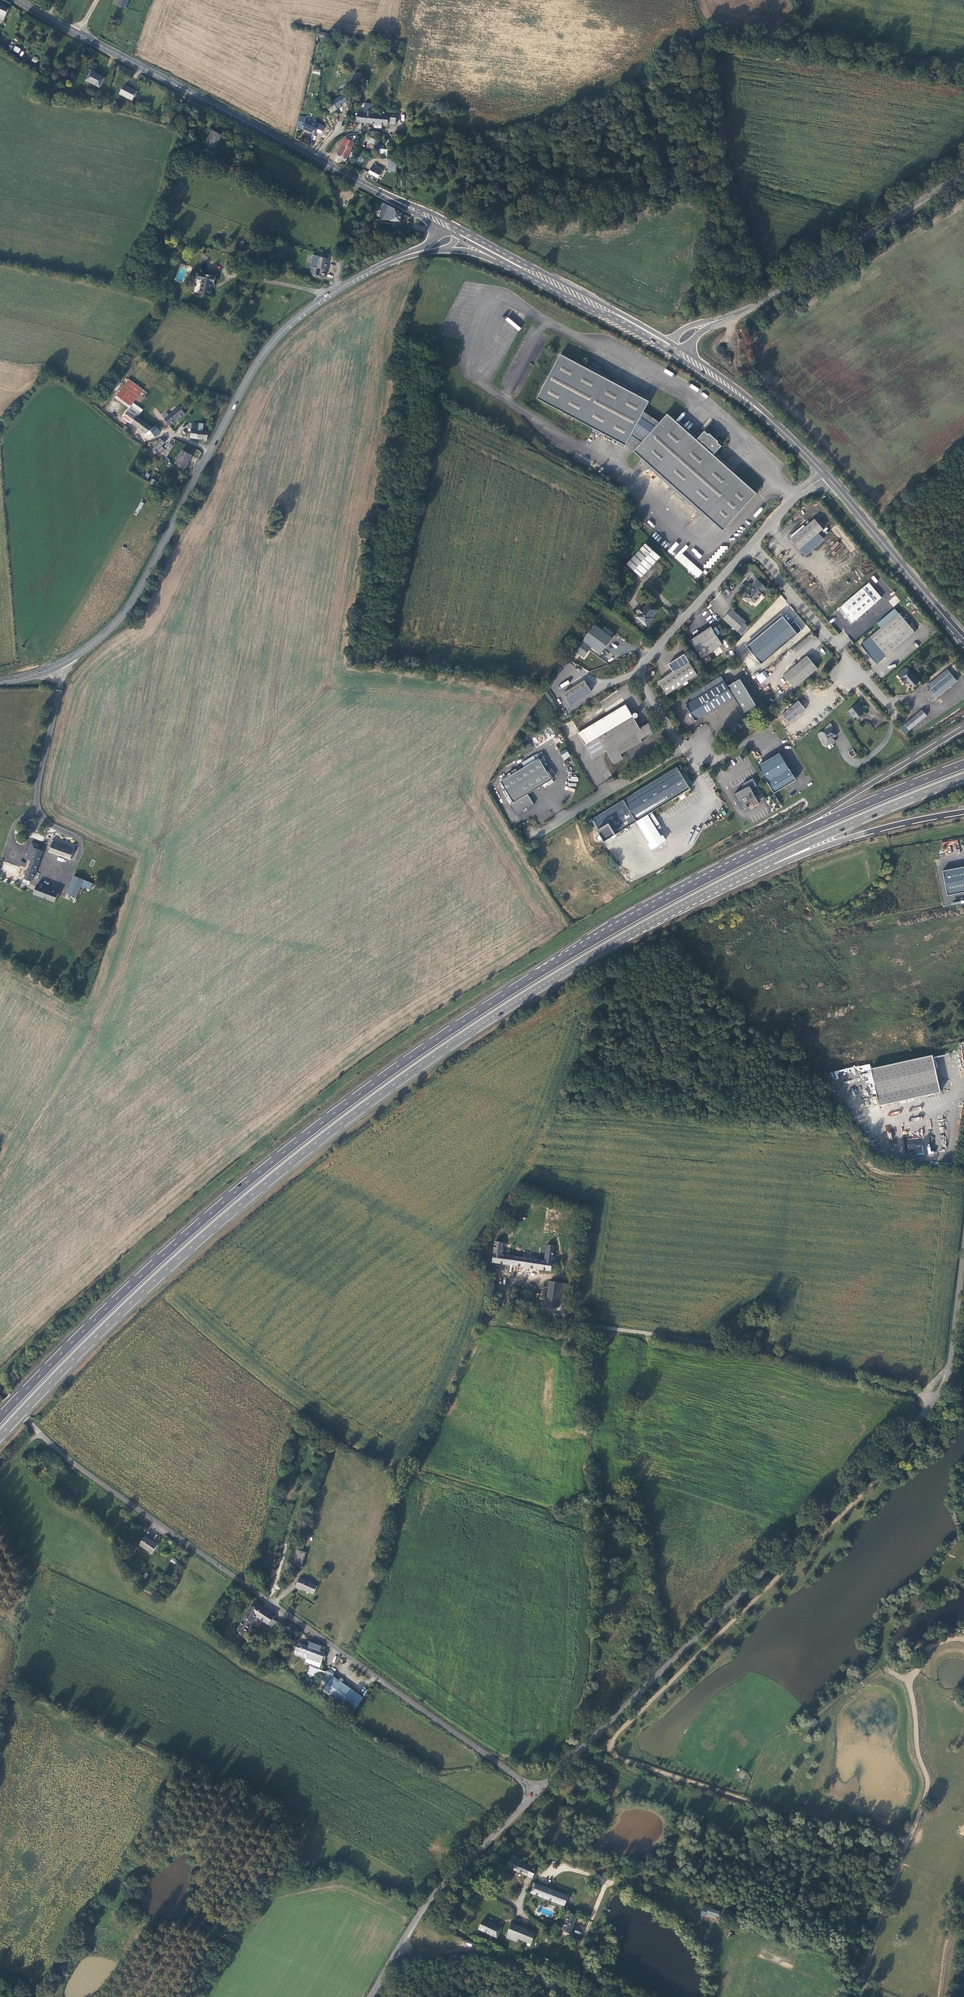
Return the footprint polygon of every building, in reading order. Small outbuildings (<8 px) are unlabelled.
[(117,5),(119,6),(118,8),(121,9),(121,7),(126,8),(128,0),(118,0),(117,5)] [(0,6),(0,21),(3,22),(8,10),(0,6)] [(15,46),(13,50),(18,54),(21,49),(15,46)] [(105,78),(91,71),(89,75),(90,76),(88,81),(100,87),(105,78)] [(352,84),(358,86),(361,74),(355,73),(352,84)] [(137,92),(125,85),(121,95),(133,100),(137,92)] [(337,108),(347,102),(344,94),(333,101),(337,108)] [(325,117),(337,109),(337,108),(333,101),(320,109),(325,117)] [(384,111),(384,115),(388,115),(388,121),(390,121),(390,125),(394,125),(396,112),(384,111)] [(371,114),(370,114),(369,123),(390,125),(390,121),(388,121),(388,115),(384,115),(371,114)] [(307,124),(298,120),(297,127),(313,135),(316,128),(308,124),(309,123),(307,123),(307,124)] [(321,137),(324,140),(332,130),(328,123),(323,128),(326,131),(321,137)] [(222,136),(212,131),(206,144),(214,149),(222,136)] [(374,149),(375,139),(367,138),(366,148),(374,149)] [(354,143),(345,139),(337,155),(345,160),(354,143)] [(373,164),(369,173),(378,178),(382,169),(373,164)] [(400,221),(403,213),(384,203),(379,219),(400,221)] [(312,267),(310,274),(315,275),(315,276),(324,278),(328,256),(325,255),(325,258),(313,255),(310,267),(312,267)] [(202,280),(199,294),(210,296),(213,284),(214,284),(216,277),(200,273),(198,279),(202,280)] [(519,330),(522,327),(507,317),(504,321),(519,330)] [(705,431),(697,440),(668,415),(660,423),(644,413),(649,402),(561,355),(538,399),(555,409),(625,446),(631,437),(642,443),(635,451),(723,531),(756,493),(714,455),(721,446),(718,443),(719,442),(710,434),(709,435),(705,431)] [(117,396),(131,406),(143,390),(129,380),(117,396)] [(140,412),(131,406),(124,417),(132,423),(137,417),(140,412)] [(169,425),(185,414),(180,408),(164,418),(169,425)] [(152,432),(156,437),(161,432),(156,426),(152,427),(137,417),(132,423),(149,435),(152,432)] [(188,421),(188,429),(187,432),(187,437),(191,438),(192,424),(199,425),(199,430),(208,431),(210,424),(188,421)] [(191,438),(207,440),(208,431),(199,430),(199,425),(192,424),(191,438)] [(164,440),(162,439),(160,439),(155,446),(163,453),(165,450),(161,447),(165,442),(163,441),(164,440)] [(191,455),(183,451),(176,463),(185,467),(191,455)] [(138,516),(144,503),(140,501),(134,514),(138,516)] [(816,520),(793,540),(801,549),(824,529),(816,520)] [(641,578),(660,557),(645,543),(626,564),(641,578)] [(713,552),(713,559),(708,558),(707,564),(704,564),(703,567),(711,568),(711,564),(715,565),(716,558),(720,559),(721,552),(726,552),(726,546),(719,546),(718,552),(713,552)] [(703,571),(680,552),(675,559),(698,577),(703,571)] [(767,588),(760,580),(755,585),(756,586),(753,590),(751,592),(746,597),(750,602),(752,600),(756,603),(761,598),(760,597),(763,594),(763,593),(767,588)] [(870,583),(841,609),(853,623),(883,597),(870,583)] [(893,607),(900,601),(895,595),(888,601),(893,607)] [(778,606),(780,609),(782,607),(783,608),(788,604),(780,596),(772,604),(776,608),(778,606)] [(638,614),(636,617),(644,625),(647,625),(652,620),(652,618),(659,610),(650,602),(643,609),(644,610),(639,615),(638,614)] [(734,608),(725,618),(739,630),(748,621),(734,608)] [(899,613),(862,645),(878,664),(915,632),(899,613)] [(781,614),(745,646),(762,665),(795,636),(796,638),(804,631),(796,623),(792,627),(781,614)] [(590,648),(600,655),(613,637),(594,624),(575,652),(584,658),(590,648)] [(714,626),(692,639),(704,656),(725,643),(714,626)] [(676,672),(661,682),(668,693),(699,673),(686,654),(671,665),(676,672)] [(808,657),(785,676),(795,688),(818,668),(808,657)] [(912,688),(920,682),(907,668),(898,675),(901,679),(902,679),(907,685),(909,684),(912,688)] [(760,683),(769,677),(765,670),(759,674),(758,673),(754,675),(760,683)] [(949,670),(929,686),(932,690),(952,674),(949,670)] [(957,681),(952,674),(932,690),(938,697),(957,681)] [(694,700),(687,704),(697,720),(735,695),(745,712),(758,704),(742,678),(729,686),(722,675),(691,694),(694,700)] [(587,681),(564,694),(570,704),(594,691),(587,681)] [(932,690),(926,695),(932,702),(938,697),(932,690)] [(806,709),(799,700),(783,713),(790,721),(800,714),(806,709)] [(858,704),(850,711),(855,718),(864,710),(858,704)] [(585,731),(590,739),(633,714),(628,705),(585,731)] [(923,710),(905,725),(910,730),(928,716),(923,710)] [(643,729),(633,714),(590,739),(591,742),(600,737),(608,749),(617,763),(626,758),(623,753),(645,740),(644,738),(656,731),(652,724),(643,729)] [(837,737),(831,723),(826,728),(826,730),(819,733),(824,745),(827,746),(832,744),(830,740),(833,738),(837,737)] [(590,739),(585,731),(578,735),(592,759),(608,749),(600,737),(591,742),(590,739)] [(564,760),(570,756),(566,749),(559,753),(564,760)] [(758,765),(775,793),(790,783),(796,779),(780,752),(758,765)] [(538,760),(500,782),(512,803),(526,794),(550,781),(538,760)] [(678,769),(619,804),(631,825),(691,790),(678,769)] [(757,785),(753,778),(742,784),(745,788),(734,794),(743,810),(748,807),(747,804),(752,801),(754,804),(759,801),(752,788),(757,785)] [(512,803),(509,805),(515,815),(521,811),(522,808),(524,807),(527,808),(533,805),(526,794),(512,803)] [(605,840),(631,825),(619,804),(593,819),(605,840)] [(50,851),(71,859),(76,845),(56,837),(50,851)] [(40,845),(37,844),(32,856),(31,860),(24,882),(30,884),(31,881),(33,881),(43,850),(39,849),(40,845)] [(942,870),(947,895),(963,892),(963,867),(942,870)] [(75,903),(84,906),(94,884),(75,876),(68,893),(77,897),(75,903)] [(39,884),(35,893),(56,902),(60,892),(39,884)] [(940,1091),(931,1054),(868,1067),(877,1104),(940,1091)] [(915,1140),(917,1155),(922,1154),(920,1138),(909,1140),(910,1147),(914,1146),(913,1140),(915,1140)] [(505,1243),(496,1242),(493,1262),(552,1271),(552,1268),(556,1268),(557,1258),(554,1258),(555,1246),(548,1245),(545,1260),(503,1255),(505,1243)] [(567,1284),(550,1282),(547,1307),(563,1309),(567,1284)] [(140,1545),(152,1554),(158,1545),(146,1537),(140,1545)] [(297,1566),(302,1567),(306,1553),(301,1551),(297,1566)] [(170,1561),(176,1566),(179,1562),(173,1557),(170,1561)] [(314,1595),(318,1586),(301,1578),(297,1586),(314,1595)] [(262,1607),(253,1602),(244,1617),(245,1618),(237,1631),(244,1636),(256,1616),(272,1626),(276,1621),(273,1619),(274,1616),(261,1608),(262,1607)] [(320,1671),(327,1649),(321,1645),(310,1642),(308,1646),(302,1645),(298,1656),(302,1657),(304,1654),(314,1657),(309,1674),(316,1677),(322,1679),(328,1684),(323,1691),(354,1712),(364,1698),(327,1672),(325,1674),(320,1671)] [(809,1723),(813,1727),(818,1721),(814,1718),(809,1723)] [(507,1866),(533,1879),(537,1870),(523,1863),(524,1860),(512,1855),(510,1860),(509,1859),(507,1860),(507,1862),(508,1863),(507,1866)] [(568,1895),(533,1882),(529,1893),(564,1906),(568,1895)] [(703,1907),(701,1916),(705,1917),(706,1914),(718,1918),(720,1912),(703,1907)] [(571,1935),(579,1916),(570,1913),(562,1931),(571,1935)] [(484,1919),(478,1930),(497,1939),(503,1928),(484,1919)] [(508,1935),(507,1938),(517,1942),(519,1939),(532,1944),(536,1933),(512,1924),(508,1935)]
